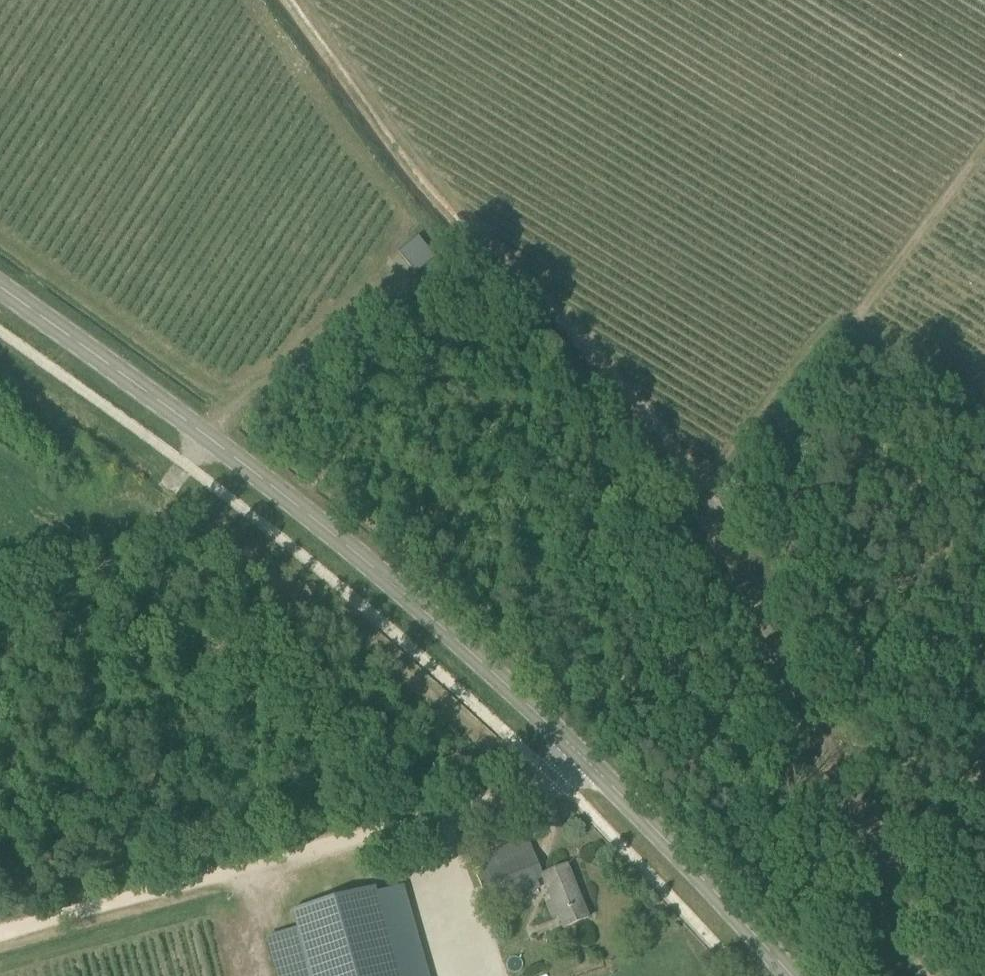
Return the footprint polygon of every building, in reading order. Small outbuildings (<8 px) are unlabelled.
[(416,273),(435,258),(430,252),(417,236),(398,251),(408,263),(413,269),(416,273)] [(538,882),(543,879),(543,876),(533,853),(478,875),(487,899),(495,896),(514,888),(518,897),(540,888),(538,882)] [(567,866),(543,876),(543,879),(550,895),(564,929),(570,926),(588,918),(567,866)] [(403,885),(377,892),(375,886),(292,910),(310,975),(429,975),(403,885)]
